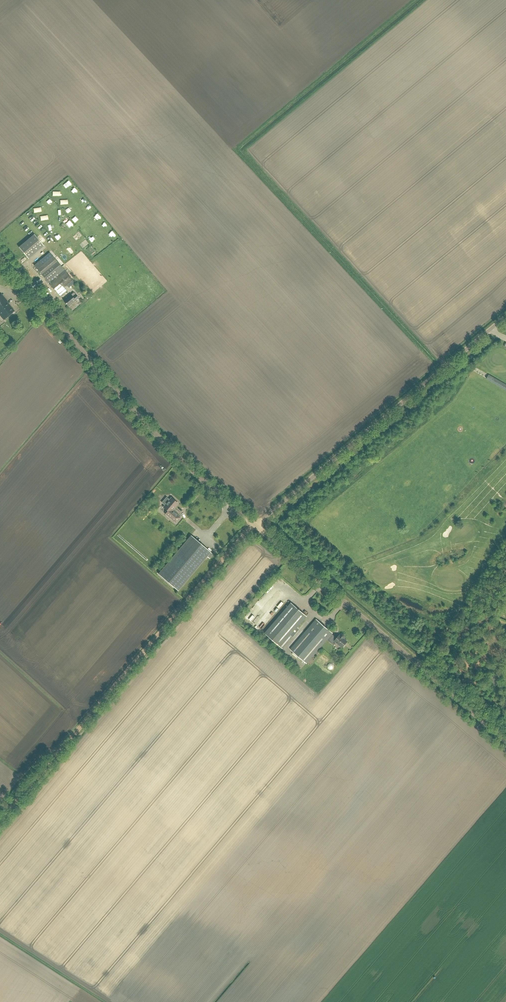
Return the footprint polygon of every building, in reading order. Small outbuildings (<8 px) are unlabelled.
[(44,246),(34,234),(19,247),(29,259),(44,246)] [(73,280),(50,252),(34,265),(60,297),(67,291),(64,287),(73,280)] [(79,298),(74,292),(71,295),(71,294),(68,297),(69,297),(64,301),(69,306),(75,300),(76,301),(79,298)] [(1,294),(0,295),(0,315),(1,316),(2,316),(5,319),(14,311),(7,302),(7,301),(1,294)] [(489,375),(487,379),(505,390),(505,384),(489,375)] [(179,503),(172,498),(170,500),(168,498),(167,498),(164,501),(164,503),(166,505),(165,507),(168,509),(166,511),(169,514),(168,515),(177,522),(181,517),(173,510),(173,509),(179,503)] [(212,551),(192,535),(160,573),(179,590),(208,555),(211,558),(214,554),(211,551),(212,551)] [(309,615),(293,602),(266,632),(282,646),(309,615)] [(247,615),(253,619),(257,614),(252,609),(247,615)] [(334,632),(318,618),(292,648),(308,662),(329,638),(335,644),(338,641),(344,646),(349,640),(346,637),(346,636),(347,635),(346,635),(346,634),(345,633),(344,633),(343,633),(342,633),(342,634),(341,634),(338,637),(334,633),(334,632)] [(10,838),(7,834),(0,841),(0,848),(10,838)]
